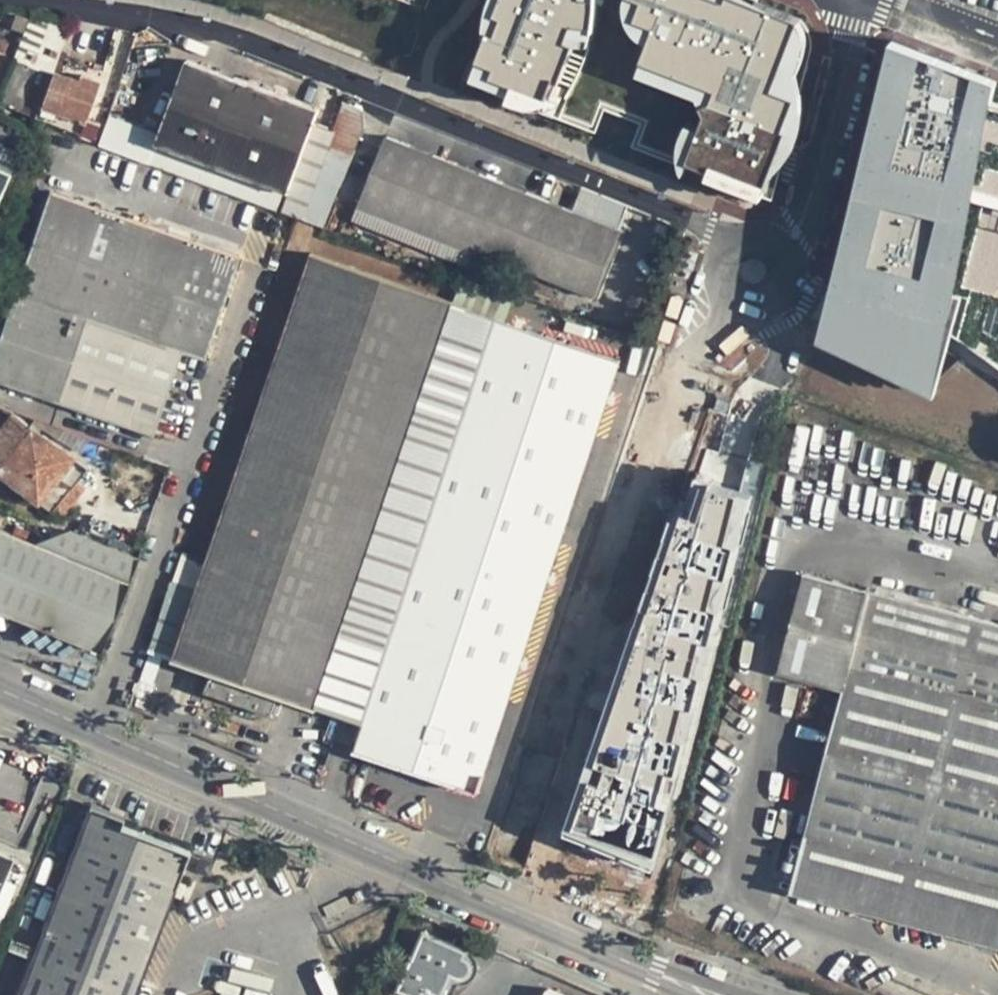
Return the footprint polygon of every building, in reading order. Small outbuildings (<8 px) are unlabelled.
[(472,84),(596,131),(605,108),(574,96),(610,4),(600,0),(502,0),(472,84)] [(614,6),(633,13),(610,74),(707,112),(695,143),(642,122),(633,146),(773,199),(811,54),(811,46),(810,36),(806,26),(800,19),(758,2),(759,0),(617,0),(614,6)] [(0,89),(0,102),(100,138),(118,81),(111,78),(109,85),(81,74),(78,81),(52,72),(55,65),(69,23),(32,11),(0,89)] [(891,36),(885,62),(903,67),(895,96),(881,92),(874,118),(870,117),(833,264),(853,275),(848,295),(836,289),(826,324),(929,377),(943,324),(952,329),(997,354),(997,90),(983,86),(987,73),(891,36)] [(188,60),(179,82),(229,100),(237,78),(188,60)] [(903,67),(885,62),(877,91),(881,92),(895,96),(903,67)] [(55,65),(52,72),(78,81),(81,74),(55,65)] [(987,73),(983,86),(997,90),(997,77),(987,73)] [(320,109),(237,78),(229,100),(179,82),(157,144),(289,193),(282,212),(303,220),(333,129),(315,122),(320,109)] [(118,81),(100,138),(126,148),(130,130),(116,125),(130,86),(118,81)] [(343,101),(303,220),(324,227),(364,125),(362,108),(343,101)] [(386,135),(357,208),(476,255),(522,273),(524,270),(592,296),(620,228),(573,210),(386,135)] [(12,166),(0,160),(0,194),(12,166)] [(581,186),(573,210),(620,228),(628,205),(581,186)] [(50,188),(5,323),(114,379),(95,414),(154,433),(183,346),(206,356),(239,253),(50,188)] [(476,255),(357,208),(352,220),(471,268),(476,255)] [(621,358),(309,255),(210,553),(185,544),(150,650),(172,658),(172,660),(211,672),(204,692),(272,714),(280,691),(317,703),(365,719),(355,749),(478,790),(621,358)] [(0,336),(0,381),(95,414),(114,379),(5,323),(0,336)] [(952,329),(943,324),(929,377),(938,382),(952,329)] [(0,427),(0,473),(52,511),(74,484),(86,466),(72,455),(11,413),(0,427)] [(646,848),(662,804),(666,788),(657,786),(662,767),(670,770),(678,739),(670,736),(679,702),(687,704),(696,673),(687,671),(696,636),(704,638),(713,607),(704,605),(713,570),(721,573),(730,542),(721,539),(730,505),(738,507),(743,492),(711,483),(708,492),(697,489),(688,514),(683,513),(679,525),(671,522),(636,623),(643,625),(638,640),(631,638),(579,792),(585,794),(575,824),(646,848)] [(83,492),(74,484),(52,511),(62,519),(83,492)] [(730,542),(738,507),(730,505),(721,539),(730,542)] [(102,653),(143,550),(76,524),(33,542),(0,529),(0,611),(102,653)] [(713,607),(721,573),(713,570),(704,605),(713,607)] [(772,890),(997,948),(997,623),(805,574),(775,691),(840,708),(808,832),(788,827),(772,890)] [(696,673),(704,638),(696,636),(687,671),(696,673)] [(678,739),(687,704),(679,702),(670,736),(678,739)] [(26,773),(6,765),(3,771),(23,779),(26,773)] [(666,788),(670,770),(662,767),(657,786),(666,788)] [(23,779),(3,771),(0,778),(0,817),(23,826),(42,780),(26,773),(23,779)] [(585,794),(579,792),(564,835),(642,861),(646,848),(575,824),(585,794)] [(89,803),(17,994),(136,994),(189,851),(121,826),(124,817),(89,803)] [(12,859),(0,854),(0,890),(12,859)] [(398,989),(413,994),(424,994),(427,989),(440,994),(444,994),(453,975),(458,977),(461,978),(464,978),(470,975),(473,972),(474,969),(473,962),(468,956),(471,949),(425,931),(415,954),(413,954),(398,989)]
